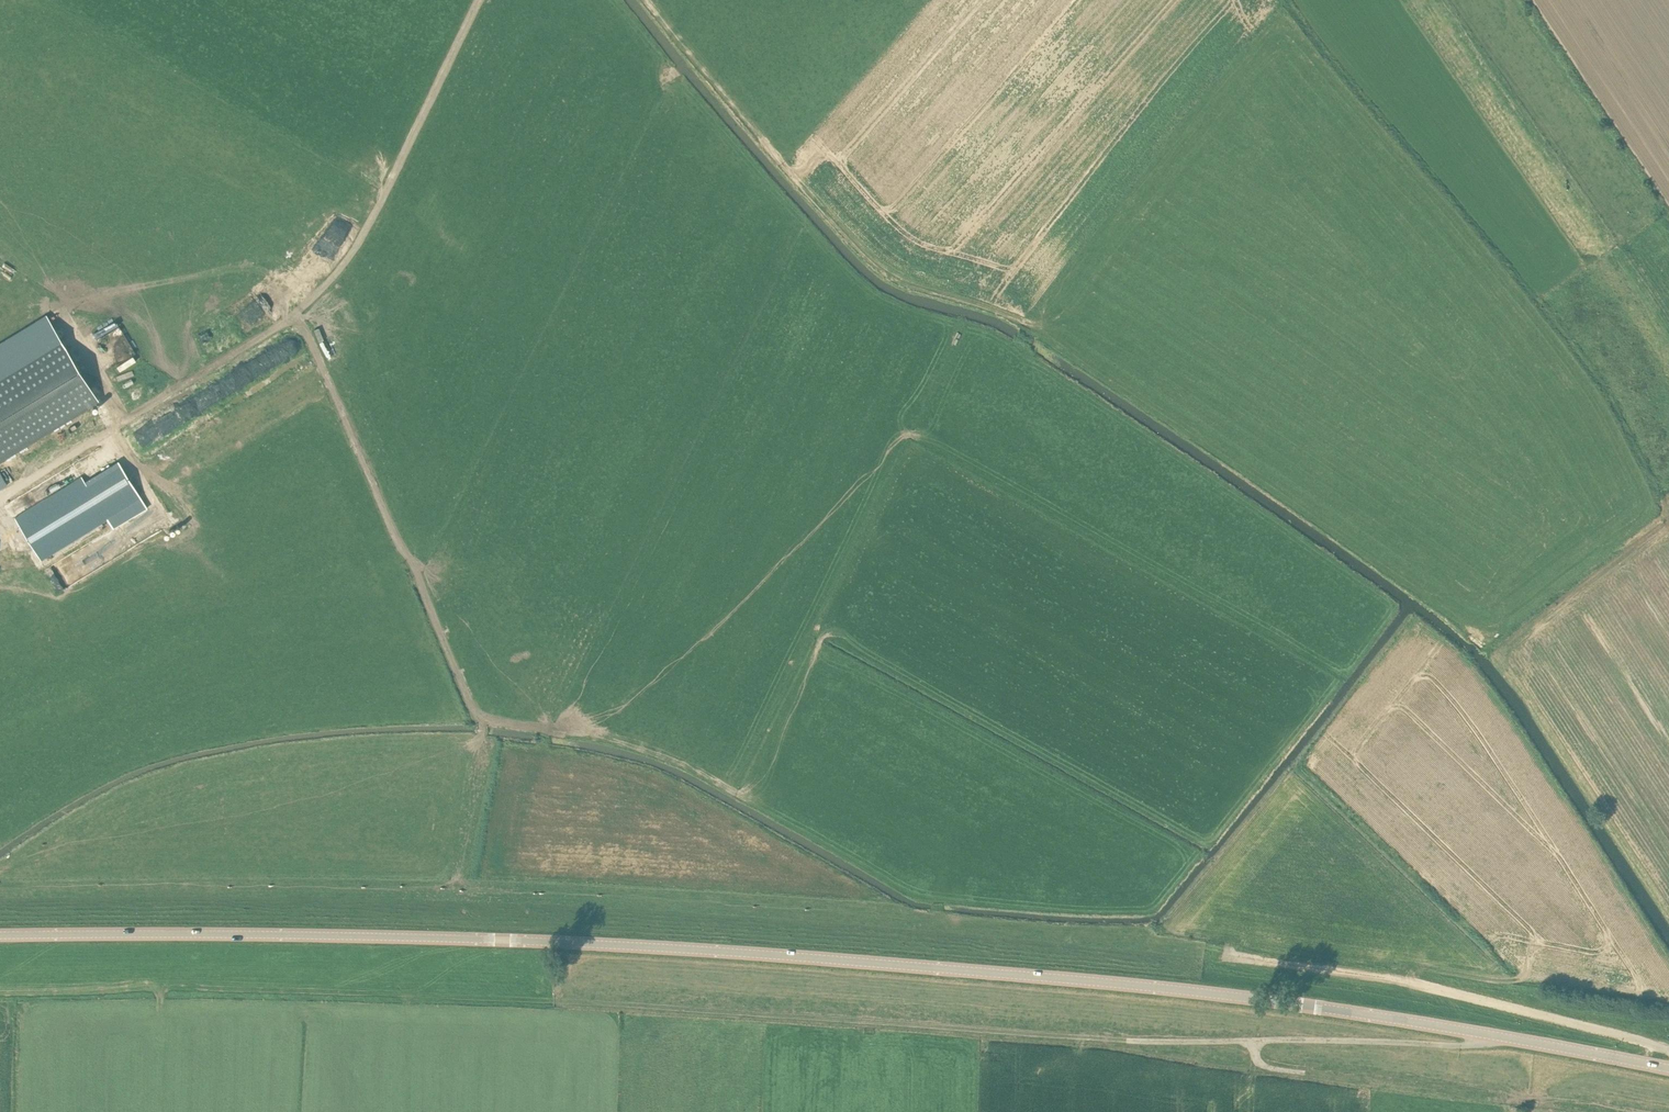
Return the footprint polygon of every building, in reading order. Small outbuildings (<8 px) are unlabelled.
[(318,248),(310,264),(321,269),(329,253),(318,248)] [(100,401),(59,336),(47,316),(0,345),(0,463),(100,401)] [(14,517),(41,560),(107,520),(113,529),(148,508),(119,461),(85,481),(81,475),(14,517)]
